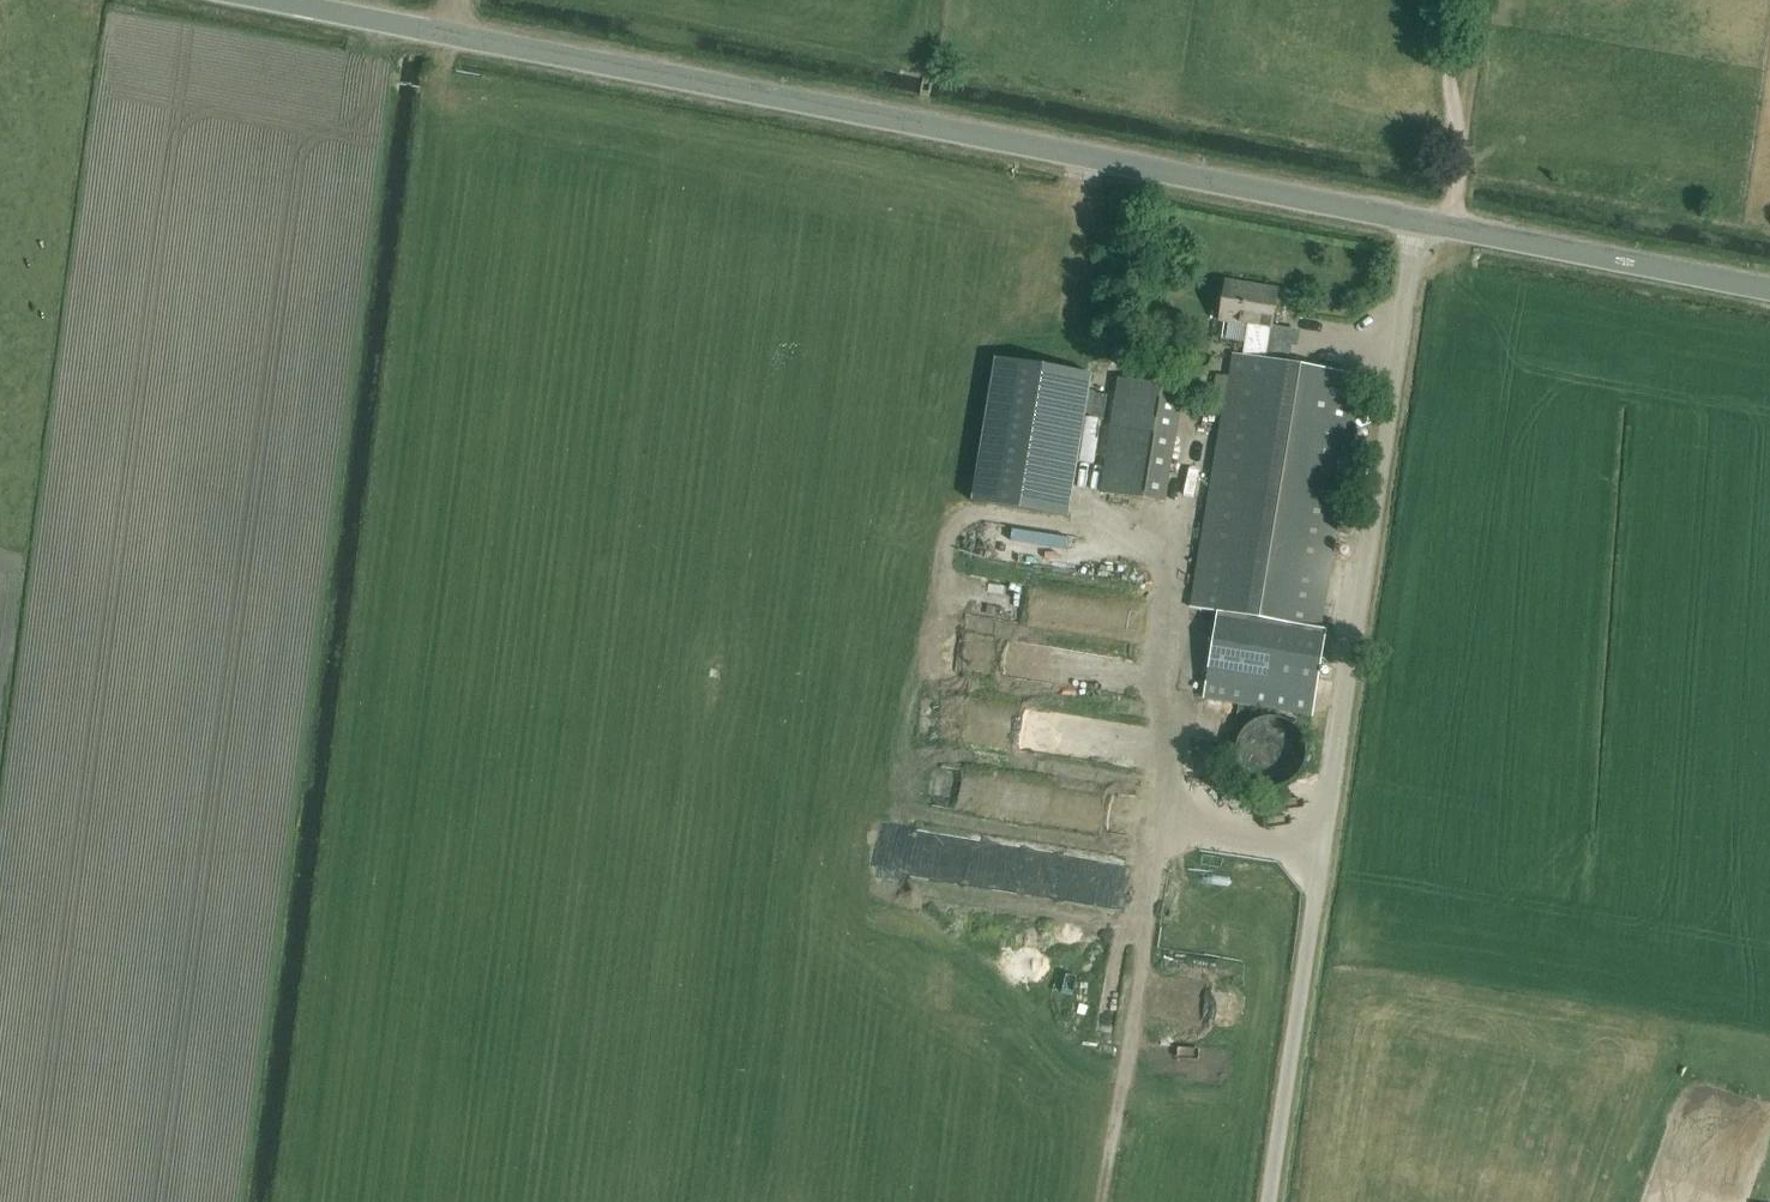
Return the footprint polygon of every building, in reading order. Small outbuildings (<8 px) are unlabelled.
[(1269,340),(1278,290),(1227,281),(1220,319),(1248,324),(1242,355),(1232,354),(1191,606),(1221,611),(1318,627),(1360,374),(1289,363),(1292,344),(1269,340)] [(1071,518),(1095,374),(1000,359),(977,502),(1071,518)] [(1159,502),(1178,387),(1118,378),(1100,492),(1159,502)] [(1315,719),(1330,629),(1318,627),(1221,611),(1206,701),(1315,719)] [(1270,716),(1264,716),(1258,718),(1252,720),(1247,724),(1243,728),(1239,733),(1237,739),(1235,745),(1235,751),(1235,757),(1237,763),(1239,769),(1243,774),(1247,778),(1252,782),(1258,785),(1264,786),(1270,787),(1276,786),(1282,784),(1288,782),(1293,778),(1297,774),(1301,769),(1303,763),(1305,757),(1306,751),(1305,745),(1303,739),(1301,733),(1297,728),(1293,724),(1288,721),(1282,718),(1276,716),(1270,716)] [(1050,884),(1049,897),(1105,903),(1106,890),(1050,884)] [(1204,964),(1211,979),(1230,970),(1223,956),(1204,964)]
